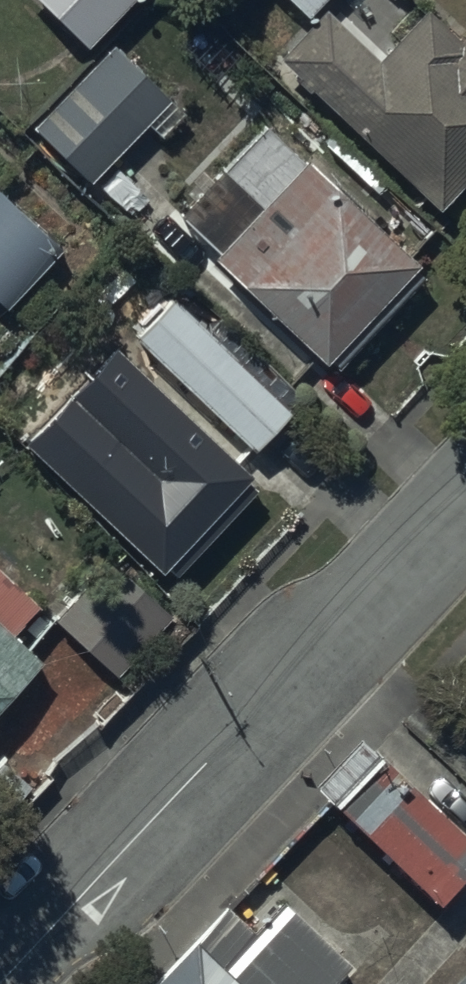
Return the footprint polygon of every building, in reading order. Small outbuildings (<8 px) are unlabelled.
[(85,45),(128,0),(38,0),(85,45)] [(319,0),(291,0),(305,14),(319,0)] [(459,40),(424,8),(377,57),(322,5),(276,54),(437,208),(465,178),(465,33),(459,40)] [(182,112),(109,42),(28,125),(87,182),(148,120),(162,133),(182,112)] [(415,259),(305,156),(212,254),(322,359),(326,355),(336,364),(422,274),(412,265),(415,259)] [(4,299),(60,242),(0,183),(0,296),(4,299)] [(288,409),(171,297),(135,334),(252,447),(288,409)] [(172,581),(261,488),(119,353),(30,446),(172,581)] [(108,551),(54,610),(115,666),(170,608),(108,551)] [(0,620),(0,704),(42,659),(0,620)] [(377,753),(331,801),(440,904),(465,877),(465,837),(377,753)] [(282,896),(253,928),(224,901),(146,983),(330,983),(352,961),(282,896)]
